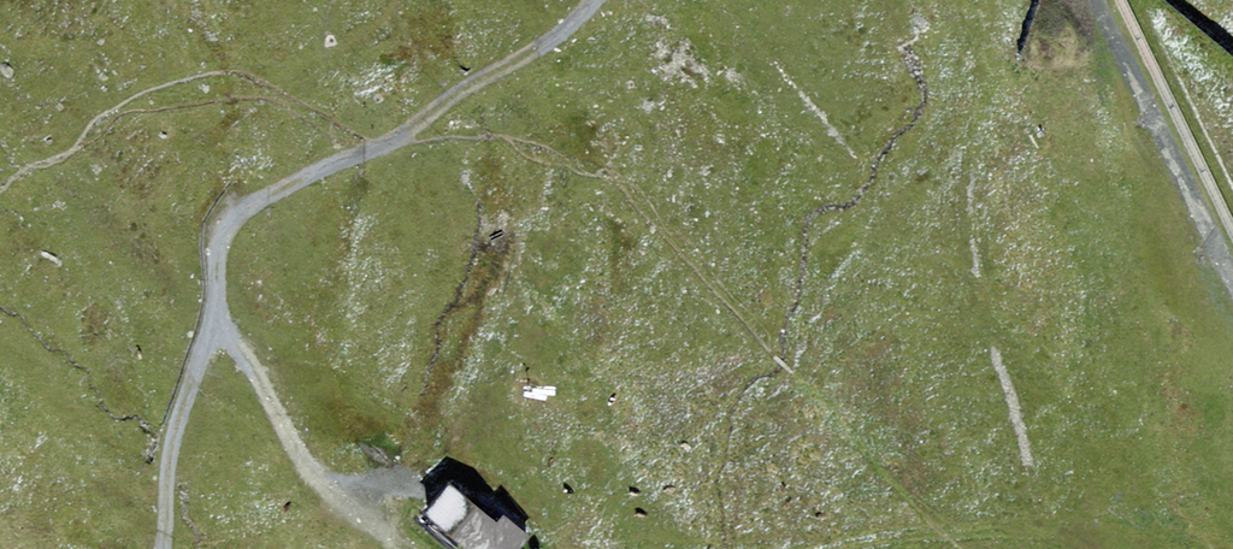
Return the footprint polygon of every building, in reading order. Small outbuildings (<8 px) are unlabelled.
[(448,476),(417,514),(460,548),(517,548),(525,539),(448,476)]
